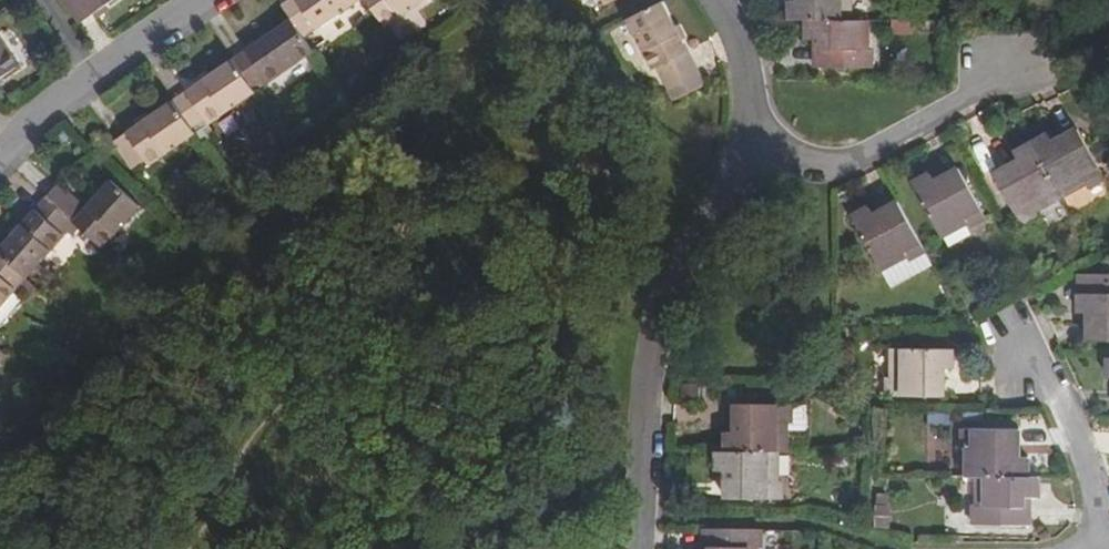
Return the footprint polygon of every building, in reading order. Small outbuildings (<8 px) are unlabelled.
[(77,25),(88,17),(112,0),(60,0),(77,25)] [(291,21),(298,31),(310,23),(314,29),(356,0),(289,0),(280,6),(291,21)] [(383,29),(425,0),(364,0),(383,29)] [(807,20),(848,21),(849,0),(803,0),(803,1),(791,1),(791,19),(807,20)] [(685,52),(660,2),(626,19),(650,71),(657,68),(664,82),(693,67),(685,52)] [(917,34),(916,19),(895,20),(896,35),(917,34)] [(848,21),(807,20),(807,40),(821,40),(820,49),(815,49),(815,57),(815,67),(869,68),(870,49),(866,49),(866,21),(848,21)] [(250,49),(233,60),(251,86),(264,77),(267,82),(312,51),(298,31),(291,21),(250,49)] [(18,66),(0,40),(0,78),(18,66)] [(172,102),(190,128),(204,119),(207,124),(254,92),(251,86),(233,60),(192,89),(172,102)] [(190,128),(172,102),(123,136),(113,143),(131,169),(143,161),(148,167),(194,134),(190,128)] [(1030,146),(1059,198),(1078,187),(1080,192),(1102,180),(1075,130),(1067,135),(1060,138),(1063,143),(1054,148),(1047,136),(1030,146)] [(1034,211),(1059,198),(1030,146),(1013,155),(1020,166),(1012,171),(1009,166),(1000,170),(992,175),(1019,224),(1036,215),(1034,211)] [(967,224),(984,215),(959,169),(950,174),(942,178),(944,183),(936,187),(929,175),(913,184),(940,234),(965,220),(967,224)] [(58,183),(45,197),(69,219),(101,248),(139,205),(110,179),(85,208),(58,183)] [(0,248),(0,253),(21,272),(26,276),(61,236),(57,232),(69,219),(45,197),(25,220),(0,248)] [(924,250),(897,202),(890,207),(880,212),(882,217),(874,221),(868,210),(853,219),(881,268),(904,255),(907,259),(924,250)] [(15,288),(11,284),(21,272),(0,253),(0,305),(15,288)] [(1108,342),(1108,295),(1078,294),(1077,312),(1092,312),(1092,321),(1088,322),(1088,341),(1108,342)] [(942,379),(936,379),(936,369),(948,369),(949,351),(892,350),(892,378),(889,378),(889,397),(942,397),(942,379)] [(728,453),(779,454),(787,454),(788,425),(793,425),(793,405),(738,405),(737,417),(737,424),(743,424),(742,434),(728,434),(728,453)] [(931,412),(931,426),(954,426),(954,412),(931,412)] [(979,477),(1025,477),(1026,458),(1011,458),(1011,448),(1016,448),(1016,431),(963,430),(962,448),(967,448),(967,477),(979,477)] [(779,454),(728,453),(719,453),(719,471),(732,471),(732,480),(727,480),(726,489),(726,499),(783,500),(783,481),(779,481),(779,454)] [(1038,478),(1025,477),(979,477),(978,504),(974,504),(974,524),(1028,524),(1028,505),(1023,505),(1024,497),(1038,497),(1038,478)] [(705,529),(705,547),(710,547),(710,548),(756,548),(760,548),(761,530),(705,529)]
